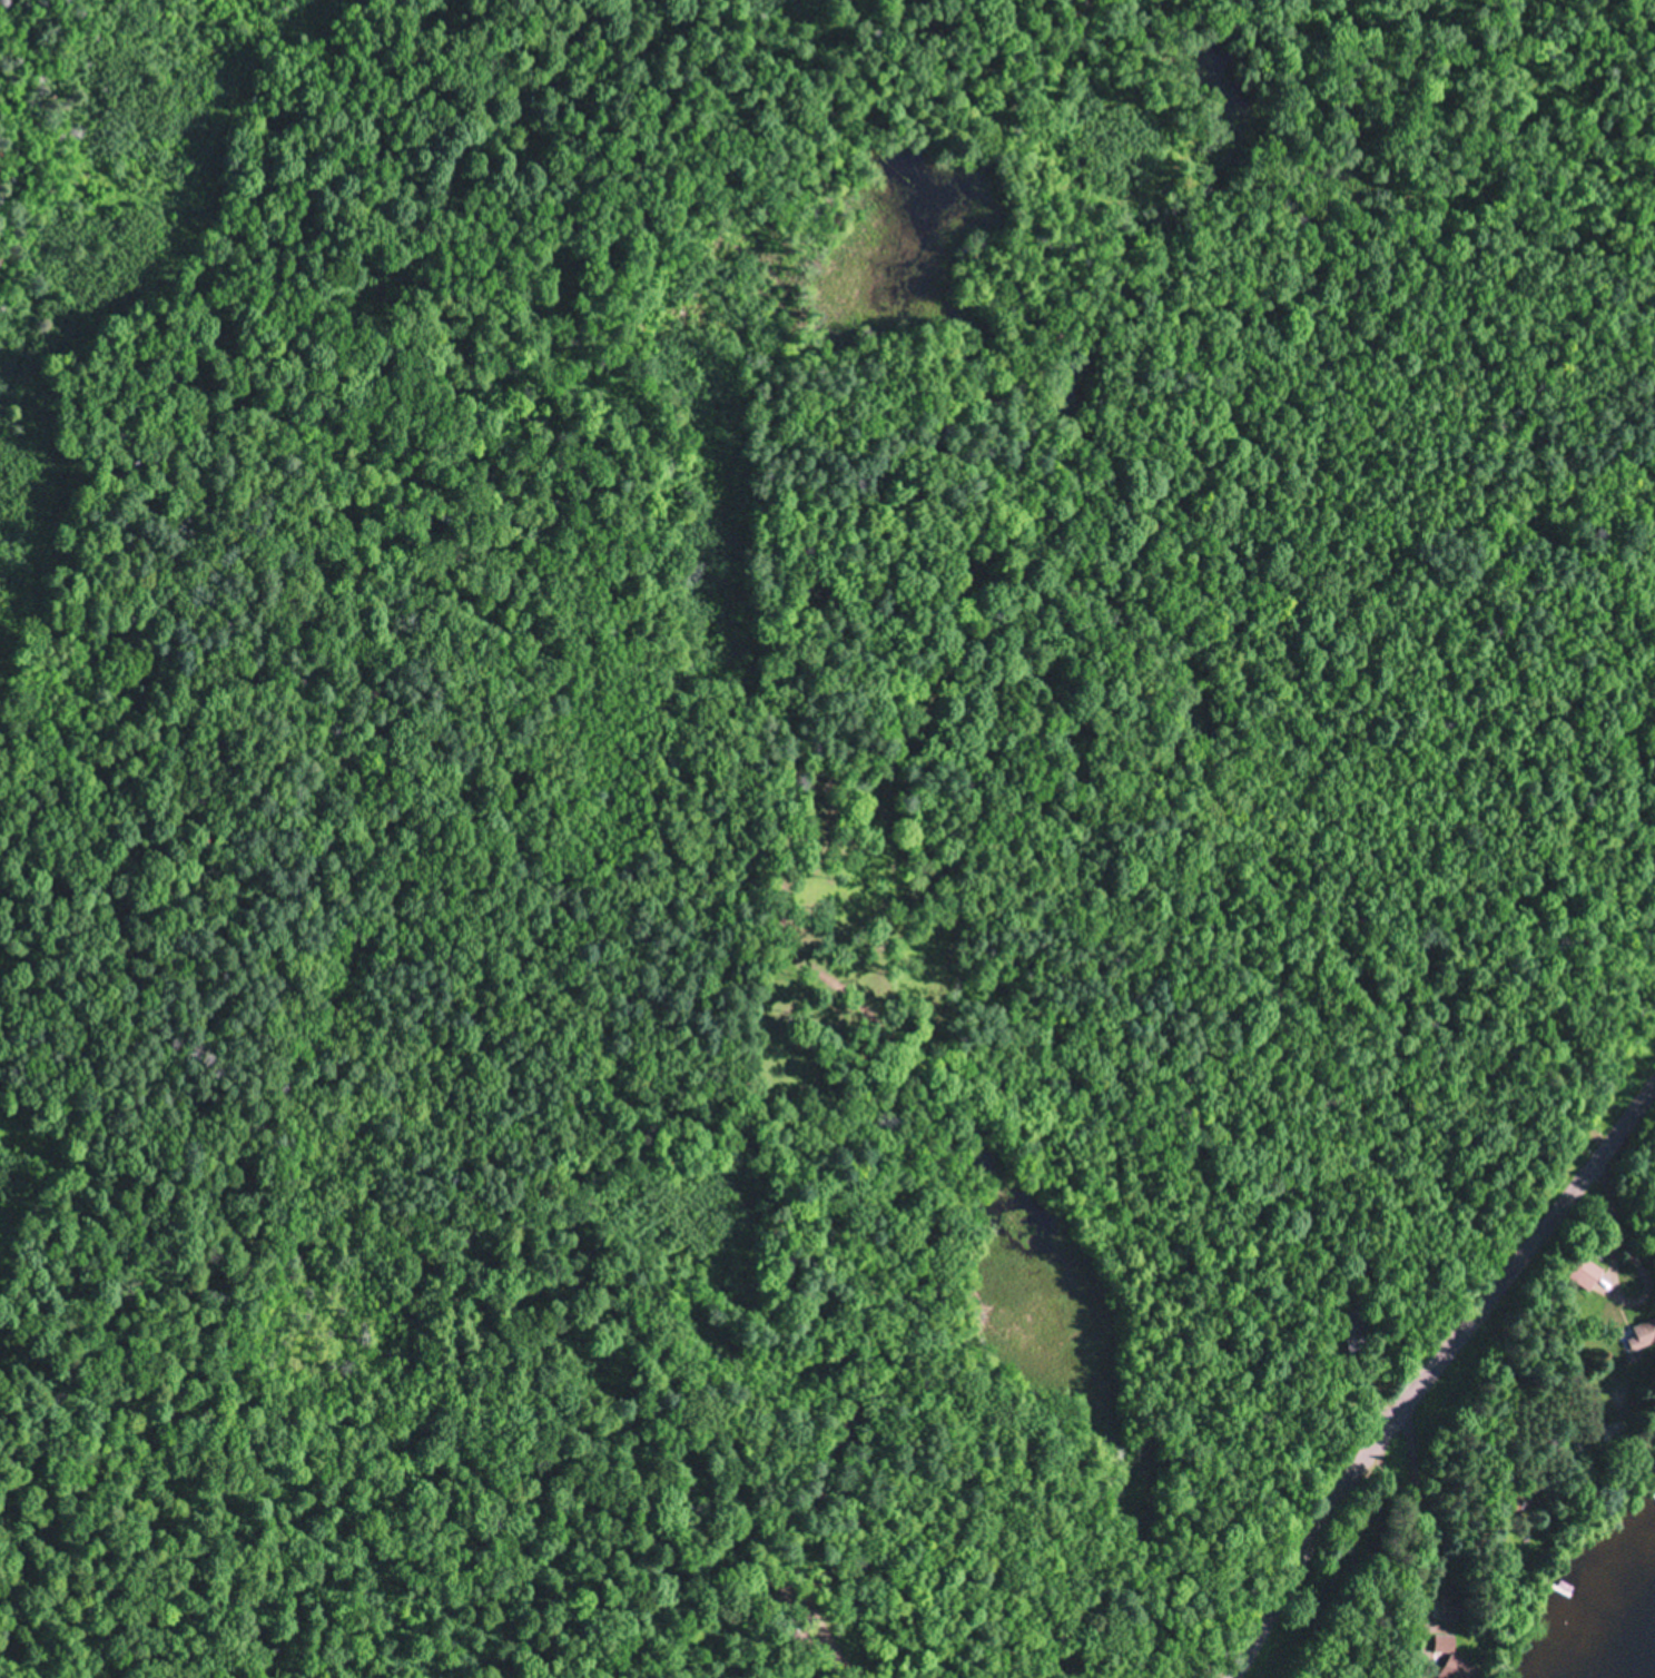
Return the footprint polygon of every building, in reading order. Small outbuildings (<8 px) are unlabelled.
[(1572,1279),(1592,1294),(1607,1273),(1587,1258),(1572,1279)] [(1654,1325),(1634,1325),(1634,1349),(1654,1349),(1654,1325)] [(1443,1621),(1463,1623),(1465,1603),(1445,1600),(1443,1621)] [(1457,1656),(1458,1638),(1438,1638),(1437,1655),(1457,1656)]
